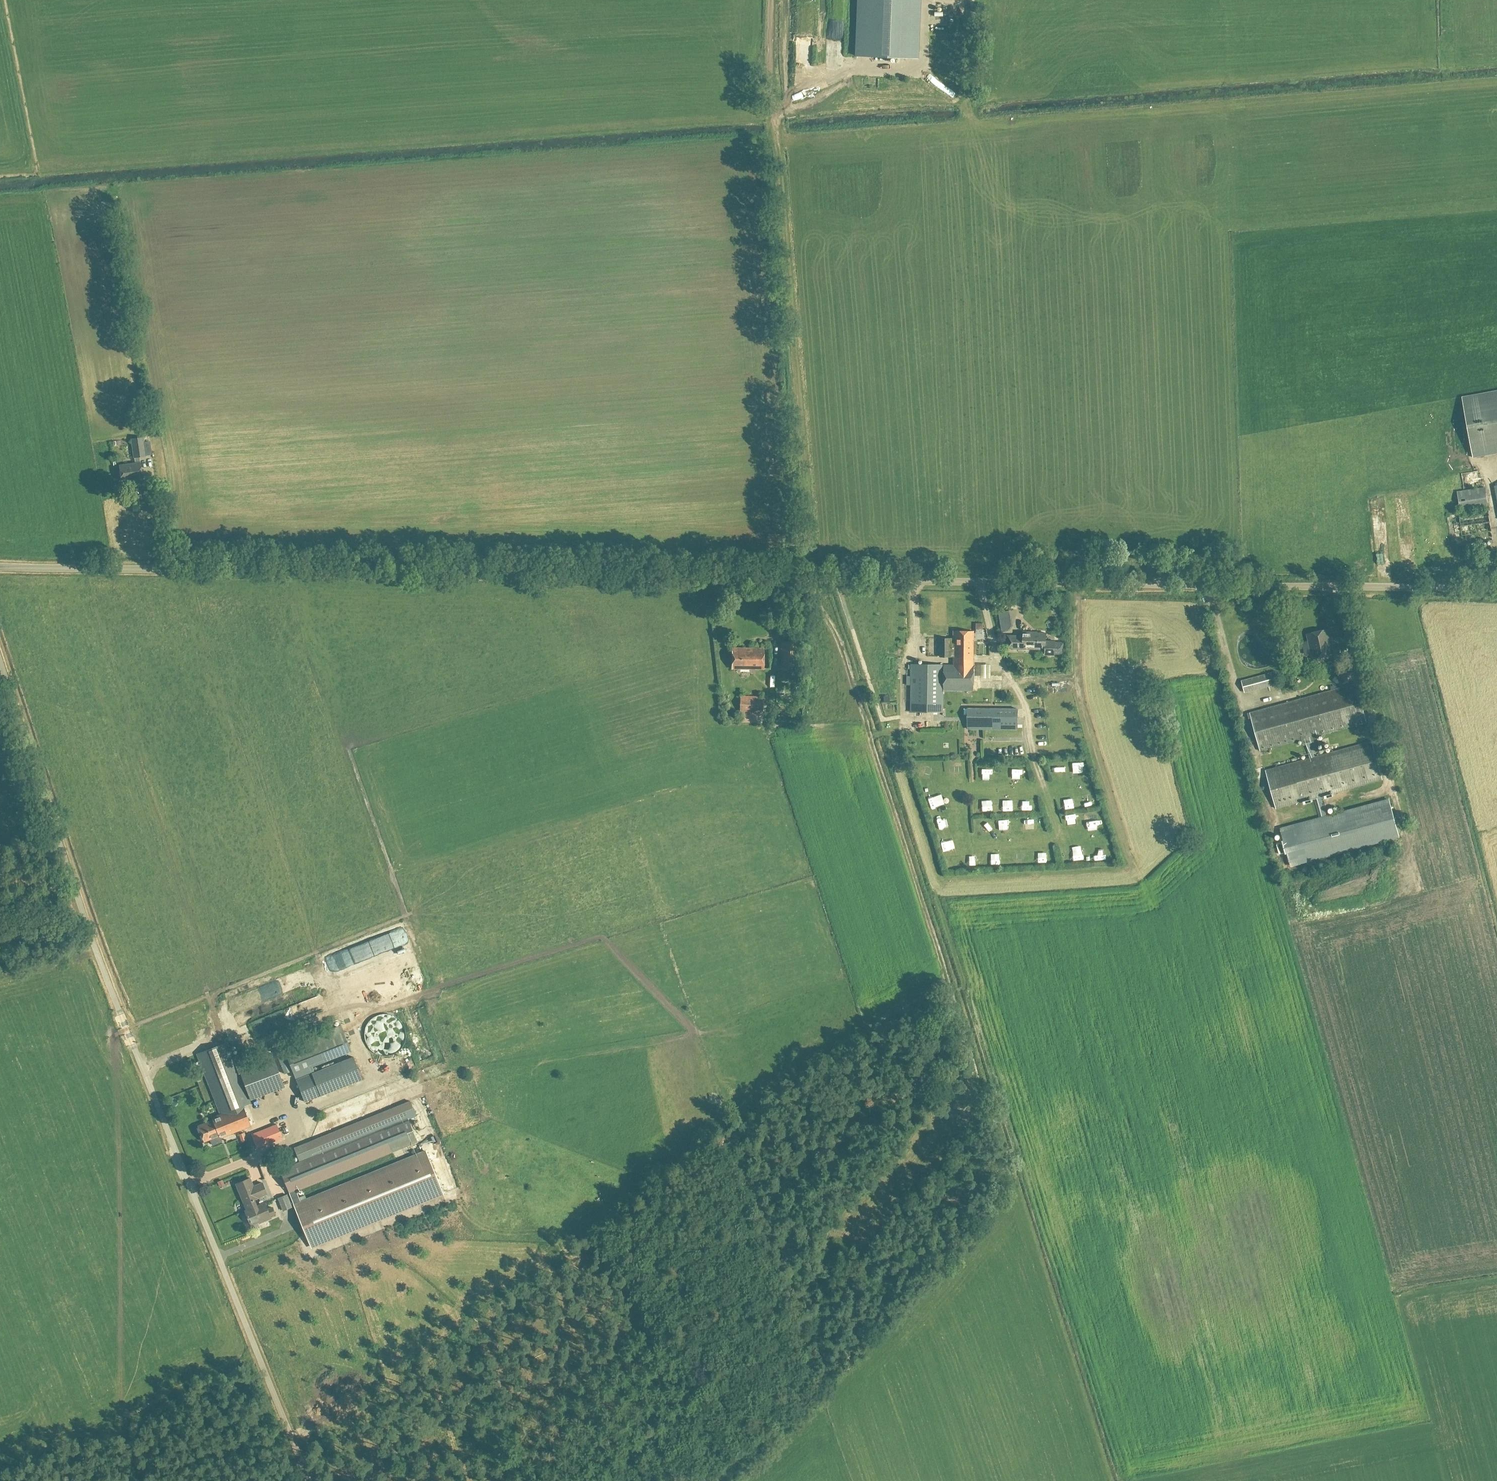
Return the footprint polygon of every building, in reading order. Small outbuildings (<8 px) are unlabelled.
[(856,56),(916,58),(919,0),(858,0),(856,56)] [(1462,396),(1473,458),(1496,453),(1496,390),(1462,396)] [(146,455),(143,437),(131,438),(135,463),(119,465),(121,480),(142,477),(139,456),(146,455)] [(1460,513),(1488,509),(1484,487),(1456,491),(1460,513)] [(1466,536),(1493,532),(1491,513),(1466,516),(1467,525),(1451,527),(1453,544),(1467,542),(1466,536)] [(1376,518),(1379,528),(1387,526),(1384,516),(1376,518)] [(1009,610),(998,612),(1002,632),(1007,631),(1012,625),(1009,610)] [(1331,655),(1325,630),(1309,633),(1315,658),(1331,655)] [(973,691),(974,673),(972,673),(972,631),(952,631),(952,639),(940,639),(940,657),(953,657),(952,665),(911,665),(910,711),(942,712),(943,690),(973,691)] [(1063,641),(1046,641),(1046,633),(1032,632),(1023,631),(1023,636),(1008,635),(1008,648),(1045,649),(1045,654),(1063,654),(1063,641)] [(781,640),(781,669),(798,669),(798,641),(781,640)] [(990,643),(982,643),(982,653),(990,653),(990,643)] [(732,668),(763,669),(764,648),(732,647),(732,668)] [(1248,694),(1283,684),(1280,673),(1245,683),(1248,694)] [(1332,680),(1341,685),(1345,679),(1337,674),(1332,680)] [(739,721),(763,722),(763,696),(740,696),(739,721)] [(967,708),(967,729),(1017,730),(1017,708),(967,708)] [(1308,797),(1384,781),(1379,757),(1306,772),(1308,784),(1305,785),(1308,797)] [(950,762),(945,772),(956,778),(961,768),(950,762)] [(1317,797),(1276,808),(1281,828),(1322,817),(1317,797)] [(1026,798),(1027,809),(1038,808),(1038,798),(1026,798)] [(994,799),(984,799),(984,811),(994,811),(994,799)] [(1006,799),(1005,810),(1016,810),(1016,799),(1006,799)] [(1089,810),(1090,823),(1099,823),(1098,810),(1089,810)] [(999,818),(999,828),(1012,828),(1011,817),(999,818)] [(980,818),(981,829),(990,828),(989,818),(980,818)] [(943,840),(946,852),(957,850),(955,838),(943,840)] [(1112,848),(1100,849),(1101,861),(1113,860),(1112,848)] [(1334,855),(1331,856),(1333,863),(1357,856),(1355,850),(1354,850),(1354,849),(1334,855)] [(1027,862),(1027,850),(1018,850),(1018,862),(1027,862)] [(1077,850),(1077,860),(1087,860),(1087,850),(1077,850)] [(996,852),(996,863),(1007,863),(1007,853),(996,852)] [(390,949),(404,947),(402,934),(388,936),(390,949)] [(365,1029),(365,1034),(365,1040),(368,1045),(371,1049),(375,1053),(380,1055),(386,1055),(391,1055),(396,1053),(401,1049),(404,1045),(406,1040),(407,1034),(406,1029),(404,1024),(401,1019),(396,1016),(391,1014),(386,1013),(380,1014),(375,1016),(371,1019),(368,1024),(365,1029)] [(341,1025),(284,1048),(296,1078),(314,1071),(310,1062),(350,1047),(341,1025)] [(221,1141),(219,1137),(251,1125),(243,1105),(251,1102),(227,1042),(197,1053),(220,1113),(211,1117),(212,1120),(198,1125),(204,1141),(211,1139),(213,1144),(221,1141)] [(285,1086),(271,1052),(237,1065),(251,1099),(285,1086)] [(350,1084),(341,1060),(295,1078),(305,1102),(350,1084)] [(410,1100),(314,1140),(319,1153),(323,1151),(324,1153),(365,1136),(408,1119),(412,1117),(416,1116),(410,1100)] [(296,1190),(421,1140),(412,1117),(408,1119),(365,1136),(324,1153),(280,1170),(290,1193),(296,1190)] [(279,1131),(278,1127),(277,1124),(252,1134),(257,1147),(282,1137),(279,1131)] [(248,1132),(241,1135),(243,1141),(250,1138),(248,1132)] [(319,1153),(314,1140),(295,1147),(300,1161),(319,1153)] [(299,1197),(298,1194),(291,1197),(311,1246),(443,1193),(442,1192),(447,1190),(446,1187),(441,1189),(426,1151),(306,1199),(305,1195),(299,1197)] [(246,1212),(265,1204),(265,1202),(259,1204),(256,1198),(267,1194),(262,1182),(253,1186),(249,1178),(236,1183),(244,1203),(245,1202),(248,1209),(245,1211),(246,1212)] [(265,1204),(246,1212),(251,1224),(258,1221),(258,1223),(271,1217),(270,1215),(275,1213),(273,1209),(268,1211),(265,1204)]
